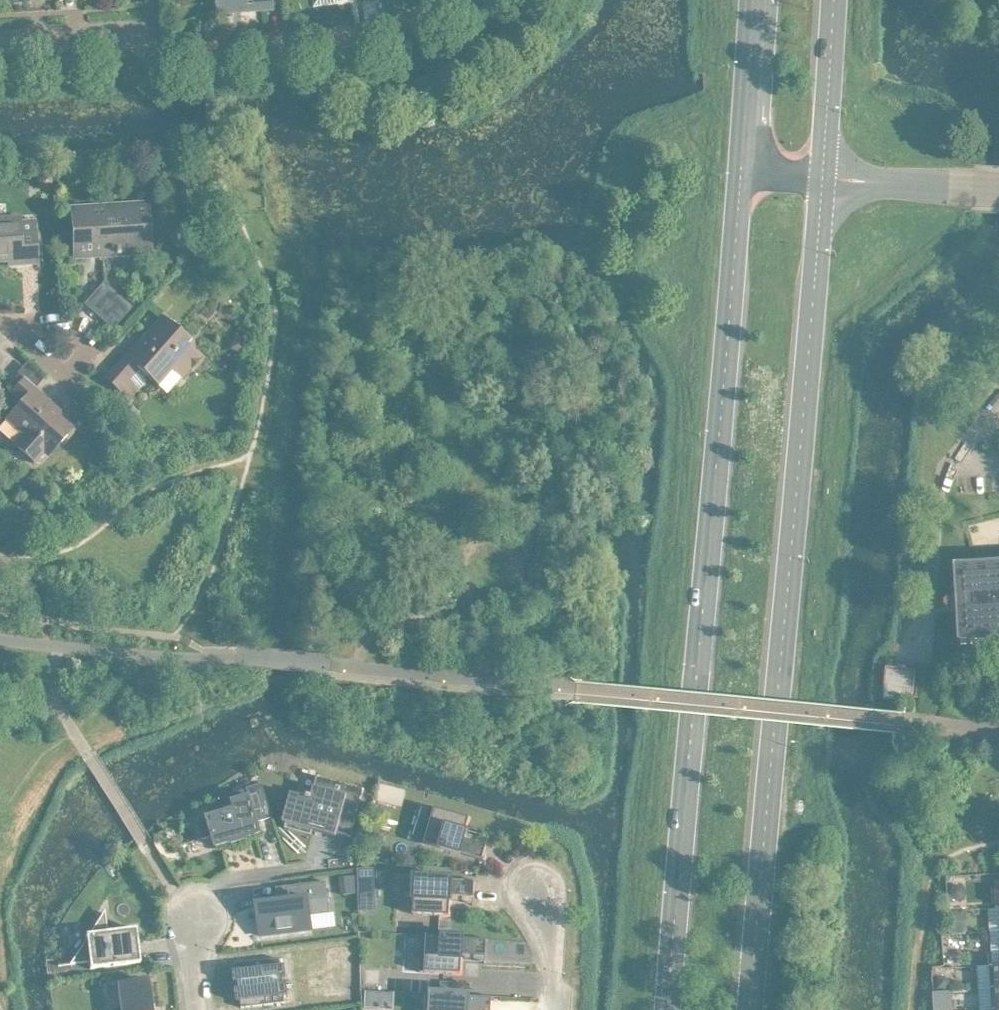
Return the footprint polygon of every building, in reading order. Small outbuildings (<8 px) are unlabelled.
[(47,168),(43,170),(42,174),(42,178),(47,182),(53,181),(57,177),(57,171),(53,167),(47,168)] [(124,231),(152,230),(150,203),(123,205),(123,200),(86,202),(87,223),(79,223),(81,251),(125,248),(124,231)] [(25,254),(25,259),(42,258),(40,224),(39,213),(24,215),(24,212),(0,214),(0,256),(25,254)] [(106,310),(117,319),(133,301),(122,292),(106,310)] [(120,362),(145,383),(154,372),(161,378),(176,361),(187,371),(205,351),(190,337),(194,333),(168,311),(149,333),(147,331),(120,362)] [(246,346),(250,335),(251,331),(250,330),(240,327),(235,342),(246,346)] [(57,402),(59,400),(28,372),(16,385),(26,394),(10,413),(28,429),(19,439),(20,440),(21,439),(39,455),(37,456),(38,457),(51,442),(57,446),(79,421),(57,402)] [(958,570),(962,638),(998,636),(998,559),(958,562),(958,570)] [(890,663),(887,691),(914,694),(914,693),(916,693),(919,667),(890,663)] [(321,770),(316,790),(311,789),(310,792),(295,787),(287,817),(290,817),(289,823),(315,830),(317,825),(340,831),(341,827),(355,831),(368,784),(321,770)] [(384,777),(381,791),(396,795),(399,780),(384,777)] [(251,783),(253,791),(237,796),(239,803),(211,811),(212,813),(202,816),(207,832),(217,829),(220,841),(235,836),(235,838),(251,834),(250,832),(265,828),(261,816),(277,811),(267,778),(251,783)] [(488,853),(487,853),(490,839),(468,833),(474,812),(434,801),(424,837),(488,855),(488,853)] [(360,871),(344,872),(345,889),(361,888),(360,871)] [(413,895),(418,895),(417,909),(454,910),(455,889),(478,891),(478,875),(414,871),(413,895)] [(334,908),(330,876),(288,881),(290,895),(282,896),(261,899),(264,930),(316,924),(314,910),(334,908)] [(969,904),(948,905),(949,928),(970,927),(969,904)] [(94,928),(90,929),(91,934),(75,957),(62,959),(62,960),(93,956),(94,963),(144,956),(140,922),(111,926),(108,907),(94,928)] [(424,967),(465,969),(467,948),(489,949),(490,934),(492,935),(492,933),(426,930),(424,967)] [(239,984),(240,996),(244,995),(245,1002),(289,997),(288,990),(293,989),(291,977),(287,978),(286,972),(290,972),(289,960),(285,960),(284,953),(240,958),(241,966),(237,966),(238,978),(242,978),(243,983),(239,984)] [(159,999),(156,974),(122,978),(126,1009),(155,1009),(154,1000),(159,999)] [(957,986),(938,987),(939,1007),(958,1006),(957,986)] [(435,1009),(472,1009),(472,1006),(495,1007),(496,993),(498,993),(498,992),(436,988),(435,1009)]
